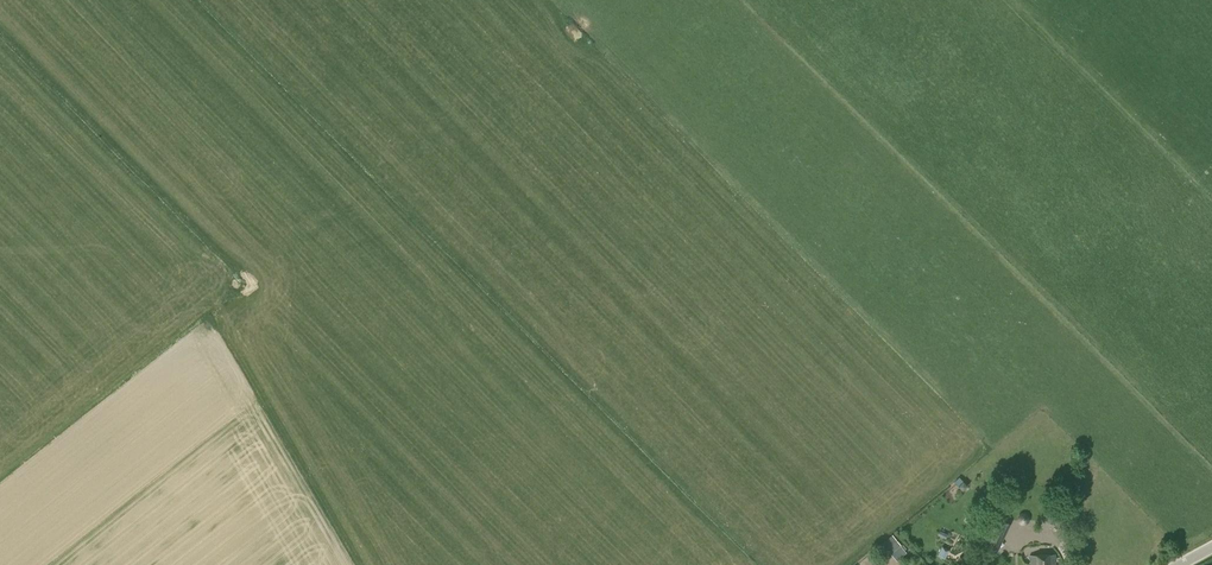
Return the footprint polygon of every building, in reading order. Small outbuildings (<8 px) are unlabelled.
[(1064,527),(1069,509),(1060,506),(1054,524),(1064,527)] [(996,552),(1010,523),(992,515),(979,544),(996,552)] [(887,555),(900,544),(892,534),(879,545),(887,555)] [(1054,555),(1029,556),(1029,561),(1030,564),(1055,564),(1054,555)]
